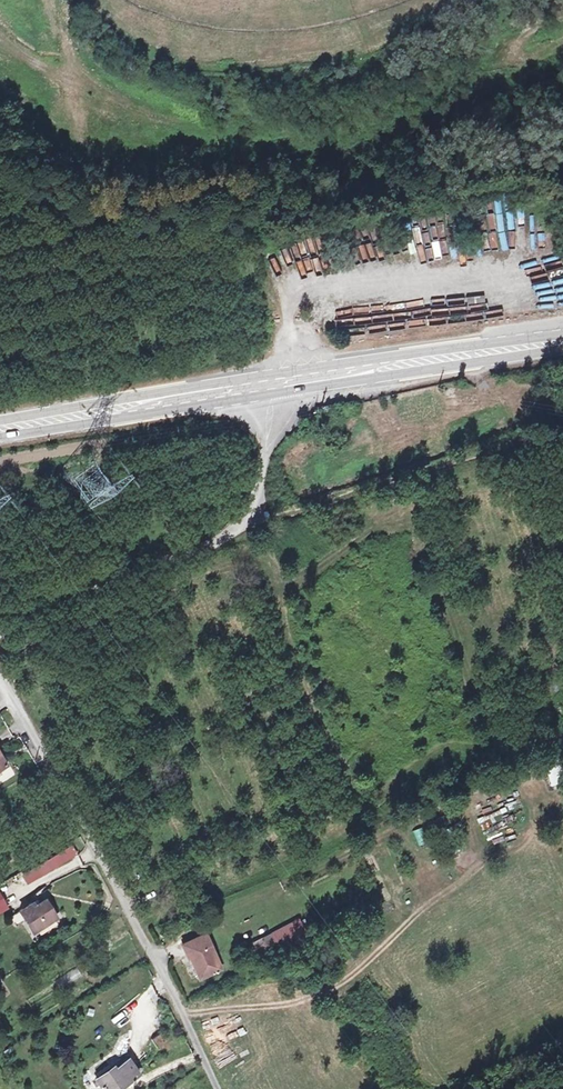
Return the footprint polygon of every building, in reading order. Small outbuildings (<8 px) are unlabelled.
[(504,456),(494,458),(498,468),(507,465),(504,456)] [(25,883),(76,854),(69,842),(18,871),(25,883)] [(36,934),(56,921),(45,905),(35,911),(33,908),(21,915),(27,926),(30,924),(36,934)] [(190,949),(205,982),(225,973),(210,940),(190,949)] [(173,1045),(162,1028),(152,1035),(163,1051),(173,1045)] [(137,1070),(127,1055),(97,1076),(101,1081),(96,1085),(99,1088),(103,1085),(106,1088),(110,1088),(137,1070)]
